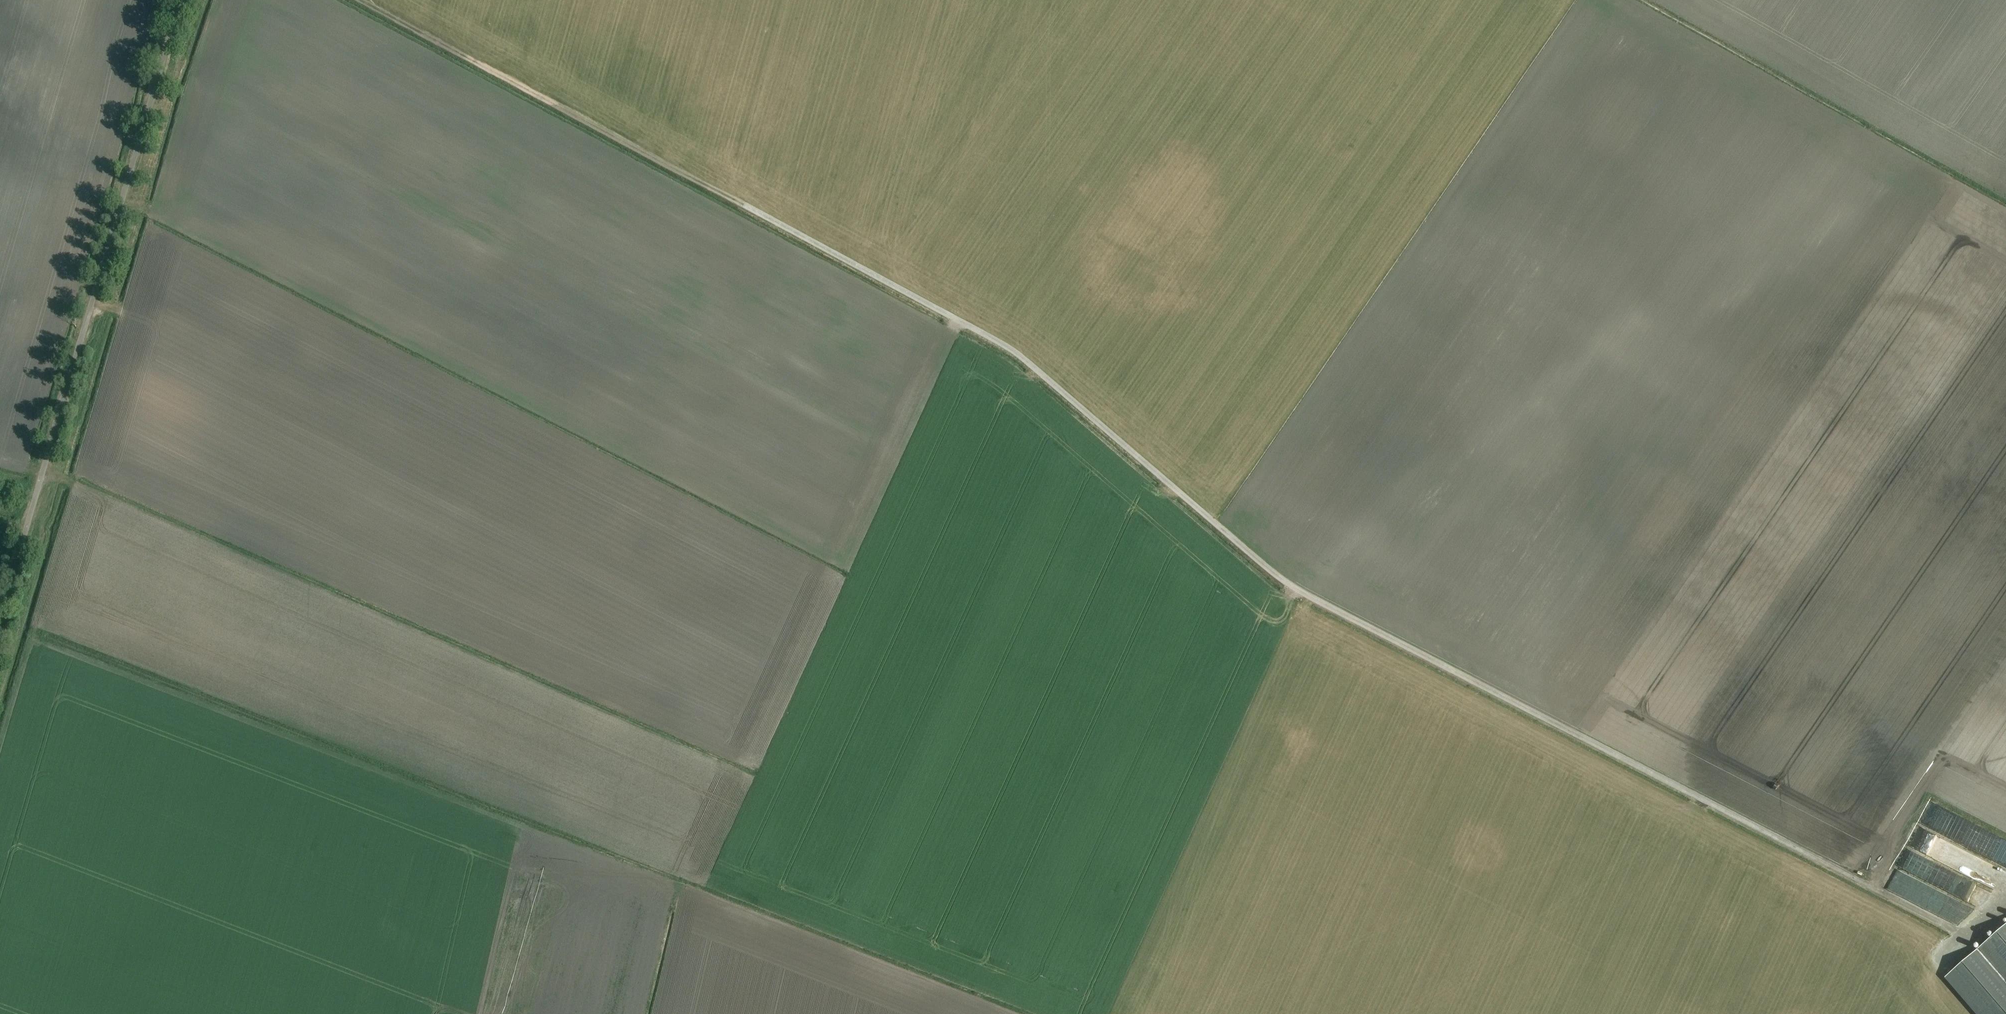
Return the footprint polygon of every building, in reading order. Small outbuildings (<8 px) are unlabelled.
[(1928,814),(1924,825),(1931,828),(1933,824),(1946,828),(1946,830),(1956,834),(1953,841),(1969,846),(1973,833),(1954,827),(1955,823),(1928,814)] [(1929,863),(1933,856),(1937,858),(1945,845),(1937,840),(1924,860),(1929,863)] [(1932,890),(1939,872),(1932,870),(1925,888),(1932,890)] [(1945,978),(1976,1013),(2005,1013),(2005,925),(1974,953),(1945,978)]
